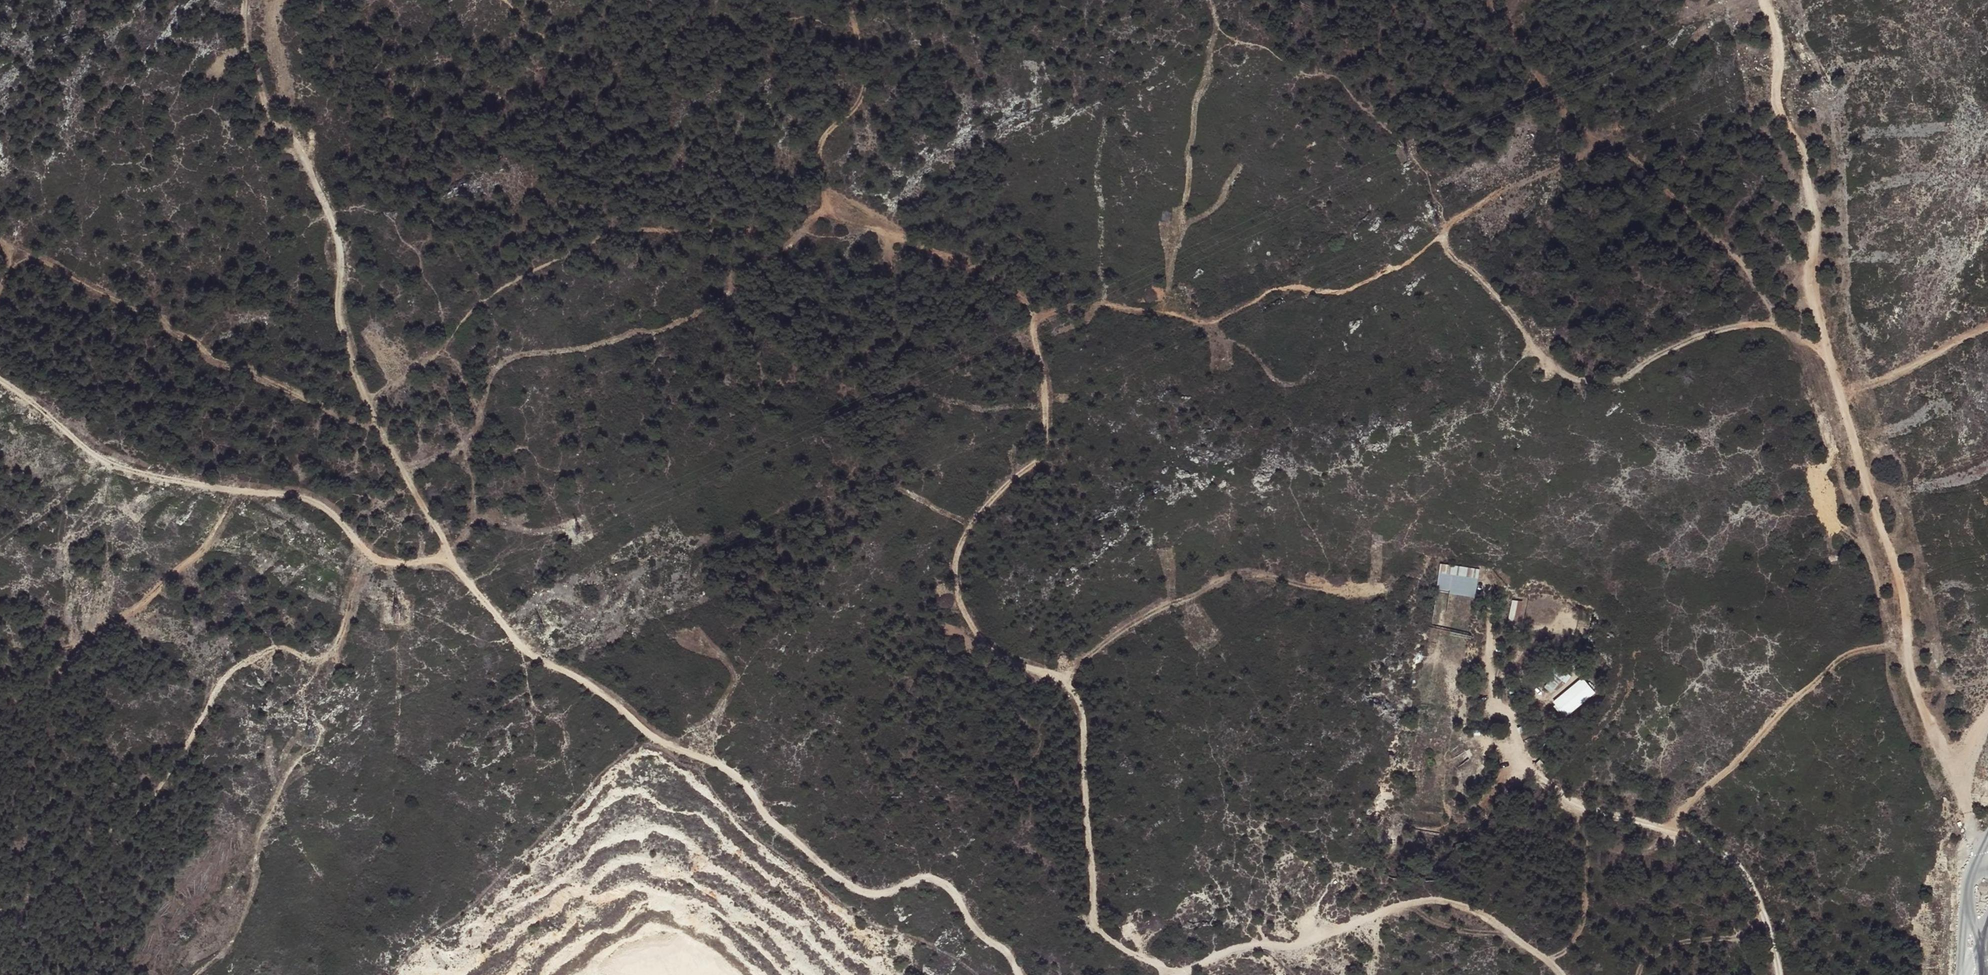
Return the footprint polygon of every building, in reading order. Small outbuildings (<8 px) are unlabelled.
[(1479,570),(1440,564),(1435,593),(1474,599),(1479,570)] [(1522,601),(1512,600),(1508,626),(1518,627),(1522,601)] [(1549,681),(1554,690),(1575,679),(1570,670),(1549,681)] [(1595,692),(1582,677),(1553,703),(1566,717),(1595,692)]
